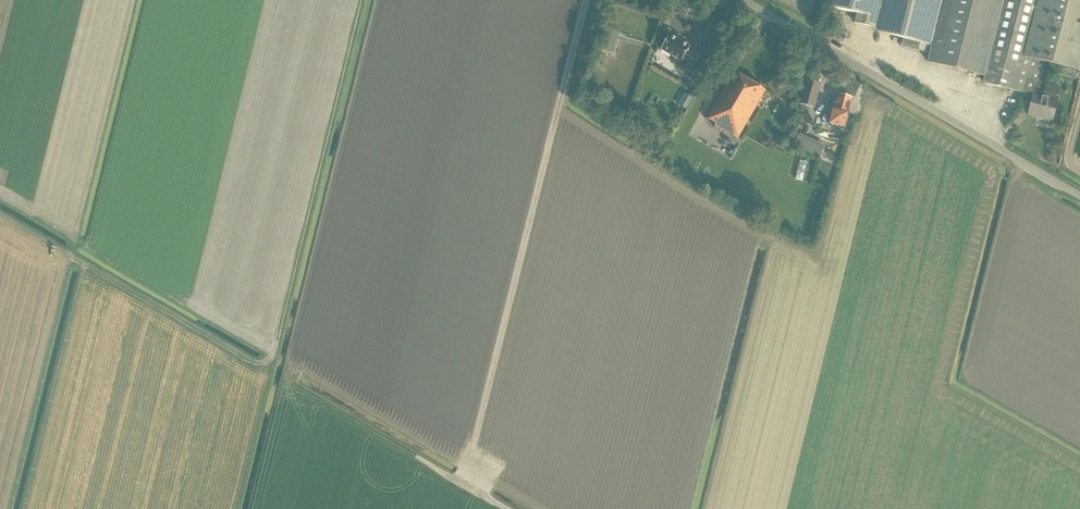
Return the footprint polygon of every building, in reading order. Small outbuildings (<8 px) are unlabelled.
[(826,6),(858,14),(855,24),(877,29),(904,36),(902,47),(931,54),(929,63),(985,77),(984,83),(1033,96),(1028,115),(1038,118),(1039,116),(1054,120),(1059,101),(1060,97),(1040,92),(1047,63),(1079,72),(1079,0),(828,0),(826,6)] [(614,51),(620,32),(607,28),(601,46),(614,51)] [(676,58),(672,64),(685,71),(693,58),(686,54),(690,47),(670,35),(661,50),(676,58)] [(695,76),(698,69),(689,66),(686,73),(695,76)] [(738,139),(766,91),(734,73),(707,119),(716,124),(715,126),(738,139)] [(814,108),(820,83),(806,80),(800,104),(814,108)] [(835,102),(829,126),(844,129),(853,98),(839,94),(837,103),(835,102)] [(764,128),(761,134),(777,141),(780,135),(764,128)] [(690,133),(687,144),(705,149),(708,138),(690,133)] [(793,152),(790,160),(776,154),(771,166),(804,179),(812,160),(793,152)]
